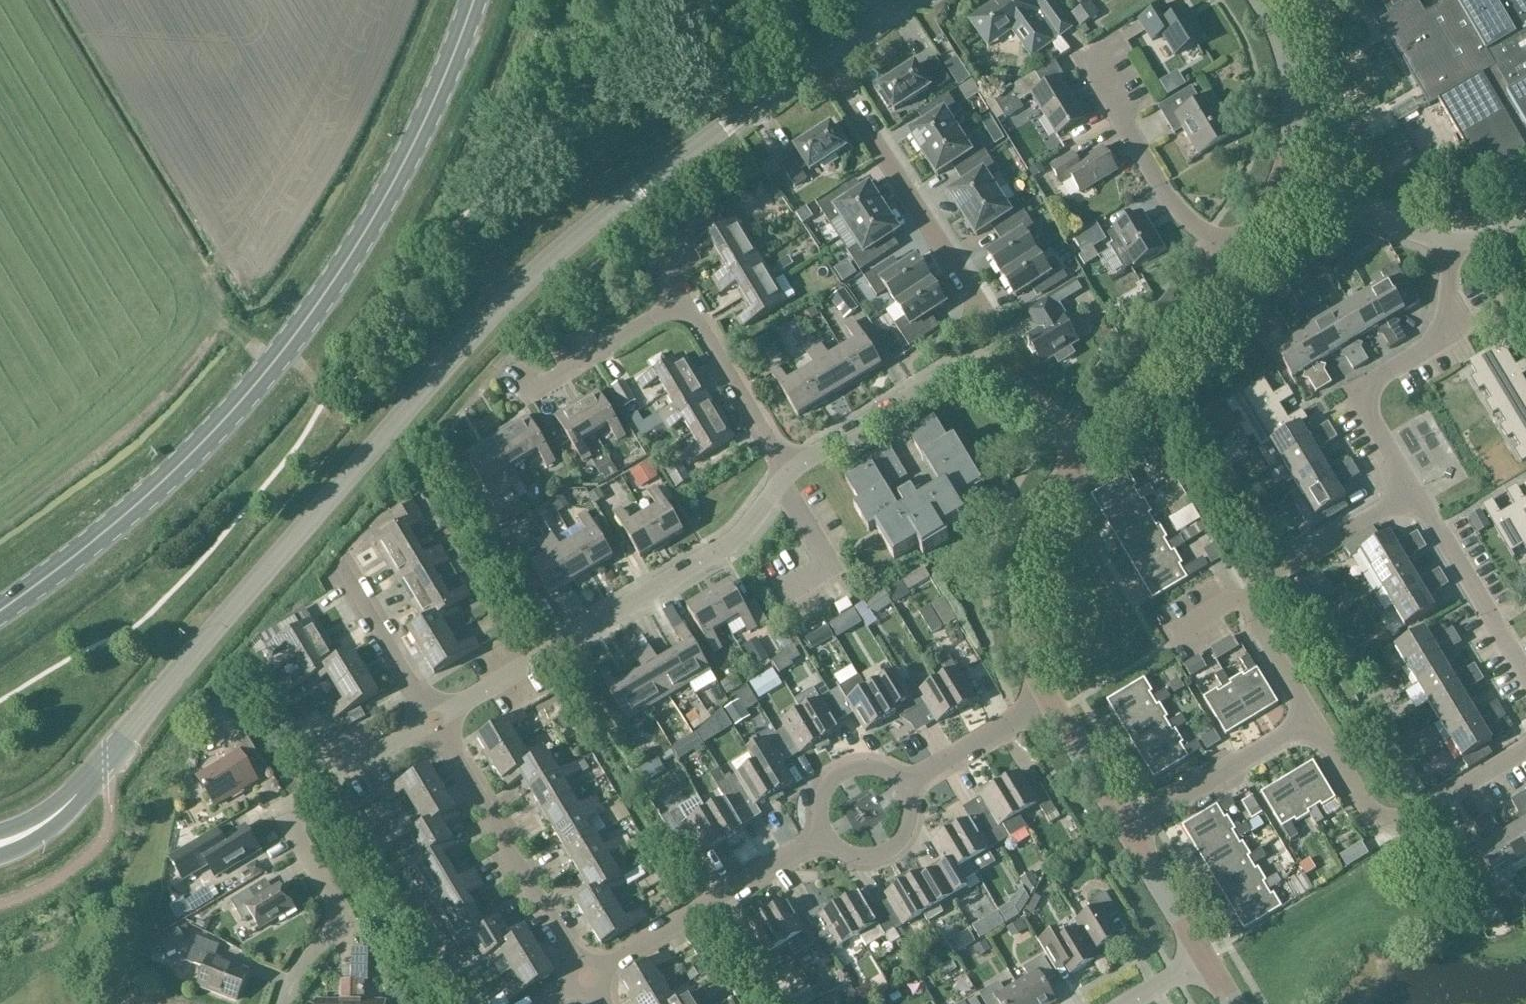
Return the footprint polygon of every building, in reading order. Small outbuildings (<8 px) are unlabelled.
[(1072,29),(1050,0),(1044,0),(1033,7),(1028,0),(1003,0),(972,22),(990,46),(1013,30),(1033,57),(1053,43),(1052,42),(1059,36),(1060,37),(1072,29)] [(1385,8),(1384,8),(1390,17),(1380,22),(1430,108),(1439,102),(1440,104),(1487,184),(1525,161),(1525,0),(1380,0),(1385,8)] [(1100,15),(1091,2),(1071,15),(1080,28),(1100,15)] [(1176,56),(1205,39),(1187,9),(1173,18),(1165,5),(1140,21),(1153,42),(1163,36),(1176,56)] [(879,95),(888,109),(892,107),(895,112),(930,89),(927,84),(934,80),(939,89),(951,82),(937,61),(919,72),(915,66),(880,88),(883,93),(879,95)] [(1056,62),(1036,74),(1012,89),(1020,103),(1032,95),(1057,136),(1085,119),(1060,78),(1064,76),(1056,62)] [(1020,103),(1012,89),(994,100),(1007,121),(1025,110),(1020,103)] [(1191,162),(1229,139),(1215,115),(1221,111),(1212,96),(1201,103),(1192,89),(1159,109),(1175,135),(1184,130),(1200,155),(1191,161),(1191,162)] [(949,95),(923,112),(930,122),(910,134),(923,155),(958,133),(950,120),(960,114),(949,95)] [(782,167),(796,188),(807,181),(801,172),(808,168),(811,172),(846,150),(831,126),(796,149),(800,156),(782,167)] [(966,145),(958,133),(923,155),(937,177),(957,164),(963,173),(988,156),(976,138),(966,145)] [(1081,194),(1117,172),(1104,150),(1079,165),(1073,155),(1052,168),(1063,186),(1073,180),(1081,194)] [(1000,175),(988,156),(963,173),(969,182),(949,195),(963,216),(998,193),(990,181),(1000,175)] [(1041,163),(1029,171),(1034,180),(1046,172),(1041,163)] [(843,190),(818,206),(830,225),(840,218),(849,232),(884,210),(870,187),(850,200),(843,190)] [(1005,206),(998,193),(963,216),(976,237),(996,224),(1002,234),(1027,217),(1016,199),(1005,206)] [(899,232),(884,210),(849,232),(858,246),(848,253),(861,272),(886,255),(879,245),(899,232)] [(1113,232),(1108,235),(1113,243),(1111,244),(1127,271),(1134,267),(1164,249),(1143,214),(1113,232)] [(1039,235),(1027,217),(1002,234),(1008,243),(988,256),(1002,277),(1036,255),(1028,242),(1039,235)] [(721,258),(750,241),(737,219),(692,246),(697,254),(713,244),(721,258)] [(1097,224),(1074,238),(1084,255),(1107,241),(1097,224)] [(750,241),(721,258),(729,271),(713,280),(718,288),(762,261),(750,241)] [(1044,266),(1036,255),(1002,277),(1015,298),(1035,285),(1042,295),(1067,279),(1054,259),(1044,266)] [(897,272),(890,262),(865,278),(877,297),(887,291),(896,305),(931,282),(917,259),(897,272)] [(789,260),(778,266),(783,275),(794,268),(789,260)] [(775,282),(762,261),(718,288),(722,295),(738,286),(746,299),(775,282)] [(1369,294),(1399,345),(1406,340),(1394,319),(1419,305),(1395,264),(1382,272),(1388,282),(1369,294)] [(1281,274),(1270,280),(1276,290),(1286,285),(1281,274)] [(1061,305),(1083,292),(1077,281),(1029,310),(1041,330),(1032,335),(1031,334),(1024,338),(1031,349),(1033,348),(1043,364),(1058,355),(1060,359),(1070,353),(1068,349),(1079,343),(1064,318),(1067,316),(1061,305)] [(775,282),(746,299),(754,312),(738,322),(743,330),(787,303),(775,282)] [(946,305),(931,282),(896,305),(905,319),(895,325),(908,344),(933,328),(926,318),(946,305)] [(830,300),(844,319),(859,309),(845,289),(830,300)] [(1369,294),(1350,305),(1368,335),(1379,328),(1391,349),(1399,345),(1369,294)] [(1233,303),(1240,314),(1254,305),(1247,295),(1233,303)] [(1331,316),(1332,315),(1326,305),(1308,317),(1313,326),(1331,357),(1342,350),(1354,371),(1362,367),(1331,316)] [(1350,305),(1332,315),(1331,316),(1362,367),(1369,362),(1357,341),(1368,335),(1350,305)] [(810,332),(810,317),(792,318),(793,333),(810,332)] [(856,343),(843,351),(861,380),(882,367),(855,323),(847,328),(856,343)] [(1331,357),(1313,326),(1294,338),(1325,389),(1332,384),(1319,363),(1331,357)] [(1516,335),(1469,363),(1478,377),(1472,380),(1479,391),(1484,388),(1517,368),(1516,368),(1508,353),(1522,345),(1516,335)] [(1325,389),(1294,338),(1275,349),(1293,379),(1305,373),(1317,393),(1325,389)] [(820,344),(813,348),(840,392),(861,380),(843,351),(830,359),(820,344)] [(840,392),(813,348),(806,352),(815,368),(802,376),(820,405),(840,392)] [(668,395),(697,377),(684,356),(640,383),(645,391),(660,381),(668,395)] [(1516,368),(1517,368),(1484,388),(1492,401),(1487,404),(1494,415),(1498,412),(1525,395),(1525,383),(1522,377),(1525,375),(1525,362),(1516,368)] [(820,405),(802,376),(789,384),(779,368),(771,373),(798,418),(820,405)] [(697,377),(668,395),(677,408),(661,417),(665,425),(709,398),(697,377)] [(630,418),(640,412),(642,411),(623,381),(612,388),(630,418)] [(1247,425),(1294,397),(1288,388),(1274,397),(1265,381),(1227,404),(1234,416),(1239,413),(1247,425)] [(599,393),(578,406),(595,435),(609,427),(618,442),(626,437),(599,393)] [(1498,412),(1506,425),(1501,428),(1508,439),(1513,436),(1525,428),(1525,395),(1498,412)] [(1294,397),(1247,425),(1242,428),(1248,439),(1254,436),(1262,450),(1272,444),(1271,443),(1302,425),(1308,421),(1303,412),(1289,421),(1280,406),(1294,398),(1294,397)] [(722,419),(709,398),(665,425),(670,432),(685,423),(693,436),(722,419)] [(595,435),(578,406),(557,419),(584,463),(592,458),(582,442),(595,435)] [(508,432),(525,460),(538,452),(548,468),(556,463),(529,419),(508,432)] [(722,419),(693,436),(701,449),(685,458),(690,466),(735,440),(722,419)] [(863,471),(847,481),(861,505),(855,508),(870,533),(876,529),(879,535),(895,560),(919,546),(924,555),(949,540),(944,531),(968,517),(959,503),(984,488),(955,439),(949,442),(935,419),(909,434),(941,488),(918,503),(913,495),(901,503),(906,511),(901,514),(896,517),(882,494),(908,478),(889,446),(859,464),(863,471)] [(1272,444),(1262,450),(1260,451),(1271,469),(1283,462),(1334,431),(1329,424),(1309,436),(1302,425),(1271,443),(1272,444)] [(665,425),(654,431),(659,439),(670,432),(665,425)] [(646,427),(638,432),(642,440),(650,435),(646,427)] [(1513,436),(1521,449),(1516,452),(1523,464),(1525,462),(1525,428),(1513,436)] [(1338,439),(1334,431),(1283,462),(1294,481),(1324,462),(1318,451),(1338,439)] [(487,444),(513,487),(514,488),(521,484),(512,468),(525,460),(508,432),(487,444)] [(500,495),(513,487),(487,444),(466,457),(493,501),(501,496),(500,495)] [(595,467),(601,477),(614,469),(608,459),(595,467)] [(1324,462),(1294,481),(1305,499),(1356,468),(1351,461),(1331,473),(1324,462)] [(691,480),(681,462),(666,471),(676,488),(691,480)] [(1360,476),(1356,468),(1305,499),(1320,526),(1348,510),(1344,502),(1347,500),(1340,488),(1360,476)] [(1107,522),(1145,500),(1156,494),(1151,486),(1137,494),(1135,490),(1138,488),(1130,474),(1092,497),(1107,522)] [(1525,501),(1517,487),(1508,493),(1516,507),(1517,506),(1525,522),(1525,501)] [(589,496),(595,505),(606,498),(600,489),(589,496)] [(659,509),(645,517),(663,546),(684,533),(657,489),(649,494),(659,509)] [(441,506),(432,491),(423,497),(432,511),(441,506)] [(557,514),(570,507),(564,496),(551,503),(557,514)] [(1153,514),(1145,500),(1107,522),(1123,548),(1160,526),(1171,520),(1170,519),(1192,505),(1188,498),(1166,511),(1166,512),(1153,520),(1150,515),(1153,514)] [(1517,506),(1516,507),(1501,516),(1493,502),(1484,507),(1511,553),(1524,545),(1525,548),(1525,522),(1517,506)] [(487,514),(495,527),(513,516),(505,503),(487,514)] [(388,563),(417,545),(409,532),(425,523),(414,504),(393,517),(399,527),(376,541),(388,563)] [(663,546),(645,517),(632,525),(623,509),(615,514),(641,559),(663,546)] [(1469,518),(1478,534),(1489,527),(1480,511),(1469,518)] [(588,535),(575,543),(592,571),(613,559),(586,514),(578,519),(588,535)] [(1168,539),(1160,526),(1123,548),(1138,574),(1176,552),(1175,552),(1186,545),(1207,531),(1203,523),(1181,537),(1168,545),(1165,541),(1168,539)] [(545,524),(538,528),(545,539),(552,535),(545,524)] [(1391,534),(1380,541),(1373,530),(1344,547),(1352,559),(1361,554),(1372,572),(1423,541),(1418,534),(1398,546),(1391,534)] [(552,535),(545,539),(571,584),(592,571),(575,543),(561,551),(552,535)] [(571,584),(545,539),(537,544),(546,560),(532,568),(550,596),(571,584)] [(1423,541),(1372,572),(1383,590),(1413,572),(1406,561),(1427,549),(1423,541)] [(1205,550),(1203,551),(1211,564),(1224,557),(1216,543),(1214,544),(1205,550)] [(417,545),(388,563),(401,583),(445,556),(441,549),(425,558),(417,545)] [(1176,552),(1138,574),(1153,600),(1188,580),(1188,579),(1209,567),(1204,559),(1183,571),(1180,567),(1183,565),(1176,552)] [(450,564),(445,556),(401,583),(413,604),(442,586),(441,586),(452,579),(445,567),(450,564)] [(523,559),(510,567),(517,578),(522,574),(530,570),(523,559)] [(1420,583),(1413,572),(1383,590),(1394,609),(1445,578),(1440,571),(1420,583)] [(1445,578),(1394,609),(1406,628),(1436,610),(1429,598),(1449,586),(1445,578)] [(710,597),(727,625),(740,618),(749,633),(757,629),(731,584),(710,597)] [(1305,612),(1319,604),(1325,600),(1319,590),(1309,595),(1303,584),(1290,591),(1303,613),(1305,612)] [(413,604),(425,623),(425,624),(454,606),(454,607),(470,598),(466,590),(450,600),(442,586),(413,604)] [(873,618),(893,605),(884,592),(864,605),(873,618)] [(727,625),(710,597),(688,610),(714,654),(723,649),(713,633),(727,625)] [(920,614),(933,635),(957,620),(944,599),(930,607),(931,608),(920,614)] [(853,608),(848,600),(836,607),(841,615),(853,608)] [(674,626),(689,616),(680,602),(665,612),(674,626)] [(425,624),(425,623),(409,633),(422,654),(451,637),(443,624),(459,614),(454,607),(454,606),(425,624)] [(501,607),(489,614),(495,625),(508,617),(501,607)] [(297,619),(286,625),(292,634),(302,627),(297,619)] [(297,659),(326,642),(313,621),(302,627),(292,634),(269,647),(273,655),(289,646),(297,659)] [(836,664),(857,649),(839,624),(818,639),(836,664)] [(673,656),(690,685),(711,672),(685,628),(677,632),(686,648),(673,656)] [(1407,667),(1458,637),(1453,629),(1432,642),(1425,630),(1395,648),(1407,667)] [(451,637),(422,654),(435,675),(480,649),(475,641),(459,650),(451,637)] [(1211,650),(1217,661),(1239,648),(1233,637),(1211,650)] [(1462,644),(1458,637),(1407,667),(1418,686),(1448,668),(1442,657),(1462,644)] [(770,659),(757,639),(744,647),(756,667),(770,659)] [(326,642),(297,659),(305,672),(289,682),(294,689),(310,680),(310,679),(338,662),(326,642)] [(650,648),(643,652),(669,697),(690,685),(673,656),(660,664),(650,648)] [(353,652),(338,662),(310,679),(310,680),(314,687),(330,677),(338,691),(366,674),(353,652)] [(669,697),(643,652),(635,657),(645,673),(632,680),(649,709),(669,697)] [(950,675),(939,681),(958,712),(977,700),(958,670),(950,657),(942,662),(950,675)] [(1207,669),(1200,657),(1184,666),(1191,678),(1207,669)] [(1230,683),(1253,720),(1279,704),(1258,670),(1257,670),(1249,657),(1241,662),(1249,675),(1245,678),(1243,675),(1230,683)] [(846,677),(863,668),(858,659),(841,668),(846,677)] [(1448,668),(1418,686),(1429,704),(1480,674),(1475,666),(1455,678),(1448,668)] [(758,679),(751,684),(760,700),(782,686),(773,670),(758,679)] [(913,680),(910,681),(904,670),(896,674),(903,686),(917,710),(927,704),(939,723),(958,712),(939,681),(920,692),(913,680)] [(618,688),(609,672),(608,671),(590,682),(609,713),(618,707),(627,722),(649,709),(632,680),(618,688)] [(885,678),(886,679),(867,690),(885,721),(898,713),(901,720),(917,710),(903,686),(896,674),(896,675),(895,672),(885,678)] [(1253,720),(1230,683),(1224,672),(1216,677),(1224,690),(1219,693),(1218,690),(1204,699),(1227,736),(1253,720)] [(366,674),(338,691),(346,704),(330,713),(335,721),(379,695),(366,674)] [(721,684),(729,695),(743,685),(736,674),(721,684)] [(1484,681),(1480,674),(1429,704),(1440,723),(1470,705),(1464,694),(1484,681)] [(266,678),(259,682),(264,692),(272,687),(266,678)] [(859,678),(831,695),(843,715),(852,709),(866,732),(885,721),(867,690),(859,678)] [(1123,728),(1161,705),(1171,699),(1167,691),(1153,699),(1151,695),(1153,693),(1145,679),(1107,702),(1123,728)] [(1180,679),(1170,685),(1174,694),(1185,688),(1180,679)] [(843,715),(831,695),(824,683),(795,701),(801,712),(802,711),(825,749),(831,745),(827,739),(840,731),(834,721),(843,715)] [(739,702),(746,713),(759,705),(749,688),(736,696),(739,702)] [(746,713),(739,702),(726,710),(736,727),(750,719),(746,713)] [(1470,705),(1440,723),(1451,741),(1502,710),(1498,703),(1477,715),(1470,705)] [(1161,705),(1123,728),(1139,753),(1176,731),(1187,724),(1182,716),(1169,725),(1166,720),(1169,718),(1161,705)] [(1502,710),(1451,741),(1469,770),(1493,755),(1487,746),(1493,742),(1486,730),(1507,718),(1502,710)] [(696,711),(686,718),(692,727),(702,720),(696,711)] [(787,729),(777,734),(790,755),(799,749),(802,754),(815,746),(818,752),(825,749),(802,711),(801,712),(783,723),(787,729)] [(491,761),(520,743),(512,730),(527,721),(523,713),(478,739),(491,761)] [(570,713),(558,720),(565,731),(576,724),(570,713)] [(705,745),(719,736),(710,721),(698,733),(705,745)] [(1200,738),(1207,750),(1221,742),(1214,729),(1200,738)] [(1184,744),(1176,731),(1139,753),(1155,779),(1189,759),(1189,758),(1202,750),(1198,742),(1184,750),(1181,746),(1184,744)] [(777,734),(769,739),(768,738),(748,750),(757,764),(779,801),(785,798),(781,791),(794,784),(780,761),(790,755),(777,734)] [(249,768),(261,760),(246,735),(223,748),(227,761),(199,778),(216,807),(257,783),(249,768)] [(528,757),(520,743),(491,761),(503,781),(548,755),(543,747),(528,757)] [(1393,756),(1395,760),(1399,762),(1404,759),(1405,755),(1403,751),(1398,750),(1394,752),(1393,756)] [(548,755),(503,781),(508,789),(523,779),(531,793),(560,775),(548,755)] [(645,785),(666,772),(659,760),(638,773),(645,785)] [(1288,778),(1311,816),(1317,826),(1325,821),(1317,808),(1321,805),(1323,808),(1336,800),(1314,762),(1288,778)] [(757,764),(728,781),(740,802),(742,805),(752,799),(756,806),(769,799),(773,805),(779,801),(757,764)] [(576,766),(560,775),(531,793),(544,813),(573,796),(565,783),(580,773),(576,766)] [(414,806),(442,789),(430,768),(386,795),(391,803),(406,794),(414,806)] [(721,773),(713,778),(718,787),(727,782),(721,773)] [(1020,773),(1001,785),(1020,816),(1039,804),(1046,817),(1056,811),(1044,791),(1034,796),(1020,773)] [(1311,816),(1288,778),(1262,794),(1283,828),(1291,842),(1299,837),(1291,823),(1296,821),(1297,823),(1311,816)] [(727,782),(718,787),(726,800),(707,811),(726,842),(745,831),(733,810),(742,805),(740,802),(728,781),(727,782)] [(1027,828),(1020,816),(1001,785),(973,802),(987,825),(999,845),(1027,828)] [(442,789),(414,806),(422,820),(406,829),(411,836),(455,810),(442,789)] [(581,809),(573,796),(544,813),(556,834),(601,807),(596,800),(581,809)] [(707,811),(698,797),(670,814),(684,836),(693,831),(707,853),(726,842),(707,811)] [(1263,813),(1253,797),(1242,803),(1252,820),(1263,813)] [(1519,797),(1512,802),(1524,822),(1513,829),(1525,850),(1525,808),(1519,797)] [(1199,853),(1236,831),(1228,818),(1225,819),(1223,815),(1236,807),(1231,799),(1218,807),(1218,806),(1183,827),(1199,853)] [(963,808),(971,820),(958,828),(954,822),(948,825),(971,863),(999,845),(987,825),(973,802),(963,808)] [(605,814),(601,807),(556,834),(568,854),(597,837),(604,833),(596,820),(605,814)] [(459,818),(455,810),(411,836),(423,856),(422,856),(423,857),(451,840),(444,827),(459,818)] [(1056,811),(1046,817),(1051,825),(1061,819),(1056,811)] [(362,827),(354,813),(343,820),(351,833),(362,827)] [(1482,820),(1513,871),(1525,863),(1525,850),(1513,829),(1502,836),(1490,815),(1482,820)] [(1259,817),(1247,824),(1252,832),(1252,834),(1264,826),(1259,817)] [(1476,852),(1478,854),(1464,863),(1485,897),(1517,877),(1513,871),(1482,820),(1475,824),(1487,845),(1476,852)] [(1236,831),(1199,853),(1214,879),(1252,856),(1244,843),(1241,845),(1238,840),(1252,832),(1247,824),(1236,831)] [(978,875),(971,863),(948,825),(942,829),(946,835),(933,843),(947,866),(937,871),(953,897),(969,888),(966,882),(978,875)] [(225,841),(219,830),(170,859),(183,881),(211,865),(218,876),(260,850),(247,828),(225,841)] [(604,833),(597,837),(568,854),(581,875),(610,858),(626,848),(621,841),(612,846),(604,833)] [(423,857),(422,856),(409,864),(422,886),(450,869),(442,856),(458,846),(454,839),(452,840),(451,840),(423,857)] [(1279,840),(1270,845),(1275,854),(1284,848),(1279,840)] [(1340,856),(1347,868),(1369,855),(1362,843),(1340,856)] [(369,846),(362,850),(367,859),(375,855),(369,846)] [(1252,856),(1214,879),(1230,905),(1278,876),(1267,882),(1259,869),(1256,870),(1254,866),(1267,858),(1262,850),(1252,856)] [(375,855),(367,859),(375,872),(385,866),(378,853),(375,855)] [(610,858),(581,875),(588,888),(573,897),(577,905),(622,878),(610,858)] [(1308,860),(1301,865),(1308,877),(1316,872),(1308,860)] [(255,880),(265,873),(259,862),(248,869),(255,880)] [(641,867),(622,878),(577,905),(590,925),(619,908),(611,895),(627,885),(628,886),(646,876),(641,867)] [(458,882),(450,869),(422,886),(434,906),(478,880),(474,873),(458,882)] [(908,874),(902,877),(924,914),(929,922),(943,913),(939,906),(953,897),(937,871),(928,877),(925,872),(912,880),(908,874)] [(1020,880),(1030,897),(1038,883),(1032,873),(1020,880)] [(1297,880),(1306,894),(1314,889),(1305,875),(1297,880)] [(1282,884),(1278,876),(1230,905),(1245,931),(1283,908),(1274,894),(1272,896),(1269,892),(1282,884)] [(393,877),(382,884),(386,891),(398,884),(393,877)] [(890,900),(880,906),(896,931),(924,914),(902,877),(896,881),(900,887),(887,895),(890,900)] [(483,887),(478,880),(434,906),(447,927),(475,910),(467,897),(483,887)] [(261,930),(295,909),(282,886),(258,900),(252,890),(232,902),(243,922),(253,917),(261,930)] [(208,890),(187,902),(193,912),(214,900),(208,890)] [(668,895),(666,896),(674,911),(683,905),(675,891),(668,895)] [(1462,898),(1469,911),(1480,904),(1474,892),(1462,898)] [(1085,943),(1092,954),(1119,938),(1108,921),(1119,914),(1106,893),(1088,904),(1093,913),(1078,921),(1082,928),(1089,940),(1085,943)] [(841,905),(860,936),(867,948),(886,937),(891,946),(901,940),(896,931),(880,906),(871,911),(860,894),(841,905)] [(406,897),(393,905),(401,919),(414,911),(406,897)] [(170,907),(178,921),(193,912),(187,902),(184,898),(170,907)] [(809,916),(799,921),(788,902),(769,914),(787,944),(795,957),(823,940),(809,916)] [(825,906),(818,910),(809,916),(823,940),(833,956),(843,950),(842,947),(860,936),(841,905),(829,912),(825,906)] [(627,921),(619,908),(590,925),(603,946),(647,920),(642,912),(627,921)] [(475,910),(447,927),(460,949),(473,941),(472,940),(501,923),(503,921),(499,914),(483,923),(475,910)] [(787,944),(769,914),(750,925),(768,956),(769,956),(776,968),(784,964),(777,951),(787,944)] [(1023,921),(1007,930),(1013,939),(1028,930),(1023,921)] [(981,939),(991,933),(984,922),(974,928),(981,939)] [(509,936),(501,923),(472,940),(473,941),(485,961),(529,934),(525,926),(509,936)] [(158,940),(166,955),(187,943),(185,939),(189,937),(184,927),(180,929),(179,929),(158,940)] [(1089,940),(1082,928),(1063,940),(1058,931),(1039,942),(1057,972),(1065,967),(1071,976),(1095,961),(1092,954),(1085,943),(1089,940)] [(714,956),(698,929),(670,945),(676,957),(691,948),(701,964),(714,956)] [(978,942),(971,930),(943,946),(950,958),(963,950),(964,951),(978,942)] [(529,934),(485,961),(489,967),(505,958),(513,972),(542,955),(529,934)] [(237,1001),(248,973),(215,960),(220,947),(198,938),(189,961),(208,968),(200,987),(237,1001)] [(974,948),(978,956),(990,949),(985,941),(974,948)] [(353,949),(352,1003),(387,1003),(362,1003),(362,981),(366,982),(367,950),(353,949)] [(636,1002),(665,985),(657,972),(673,962),(668,954),(623,981),(636,1002)] [(542,955),(513,972),(521,984),(505,994),(510,1002),(555,975),(542,955)] [(1029,1003),(1054,1003),(1057,1002),(1046,984),(1056,978),(1044,957),(1024,969),(1029,978),(1017,985),(1029,1003)] [(456,979),(442,959),(431,966),(444,986),(456,979)] [(941,968),(948,979),(961,972),(955,960),(941,968)] [(343,981),(342,981),(342,1003),(317,1002),(317,1003),(352,1003),(352,967),(344,967),(343,981)] [(1017,985),(1005,992),(1000,983),(980,995),(985,1003),(1029,1003),(1017,985)] [(636,1002),(637,1003),(679,1003),(693,996),(688,989),(672,998),(665,985),(636,1002)] [(505,994),(492,1002),(493,1003),(511,1003),(510,1002),(505,994)]
